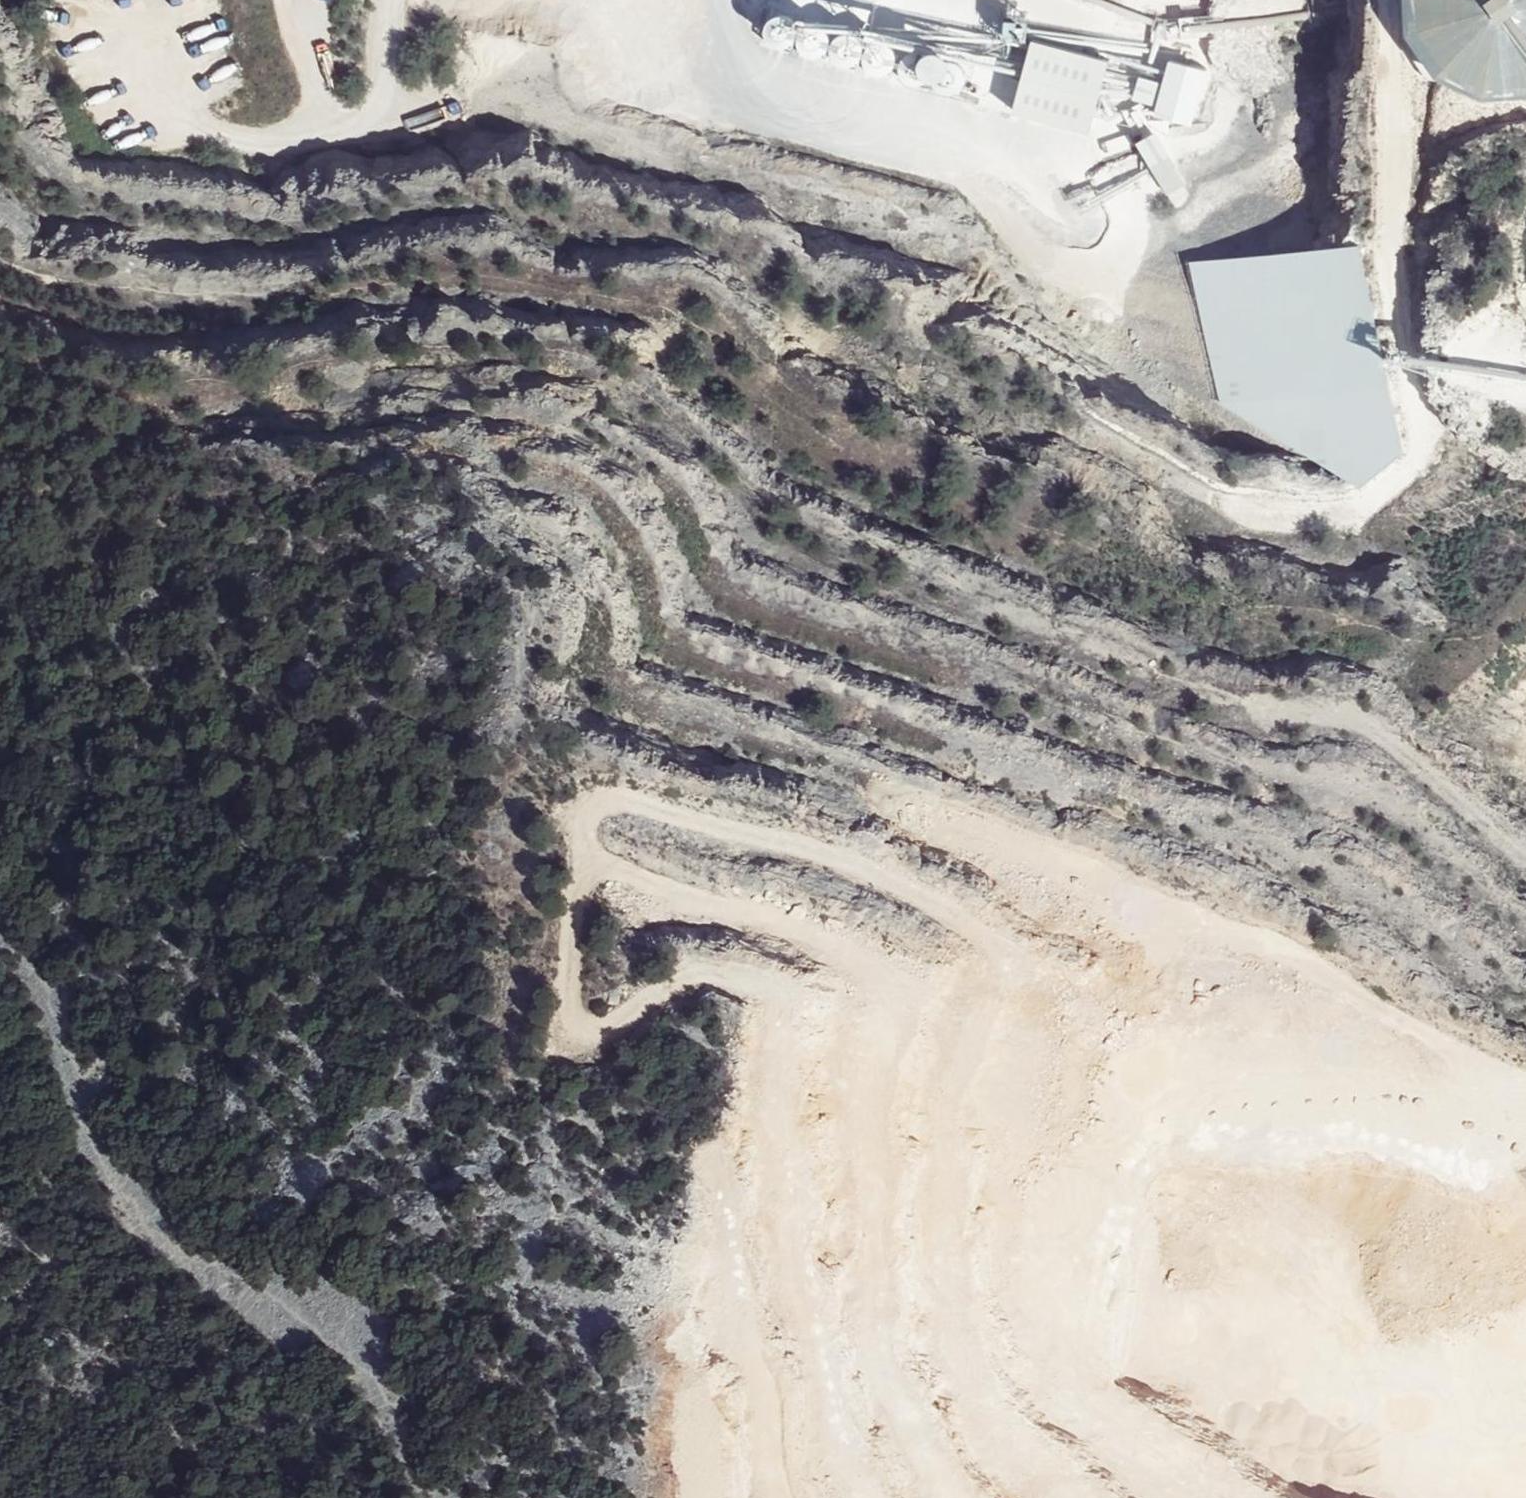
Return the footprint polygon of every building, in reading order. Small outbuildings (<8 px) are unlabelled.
[(1418,28),(1444,66),(1485,88),(1525,86),(1525,0),(1417,0),(1418,28)] [(1108,52),(1031,33),(1014,105),(1091,124),(1108,52)] [(969,61),(909,45),(900,77),(961,93),(969,61)] [(1359,244),(1190,259),(1222,405),(1360,489),(1402,453),(1359,244)]
